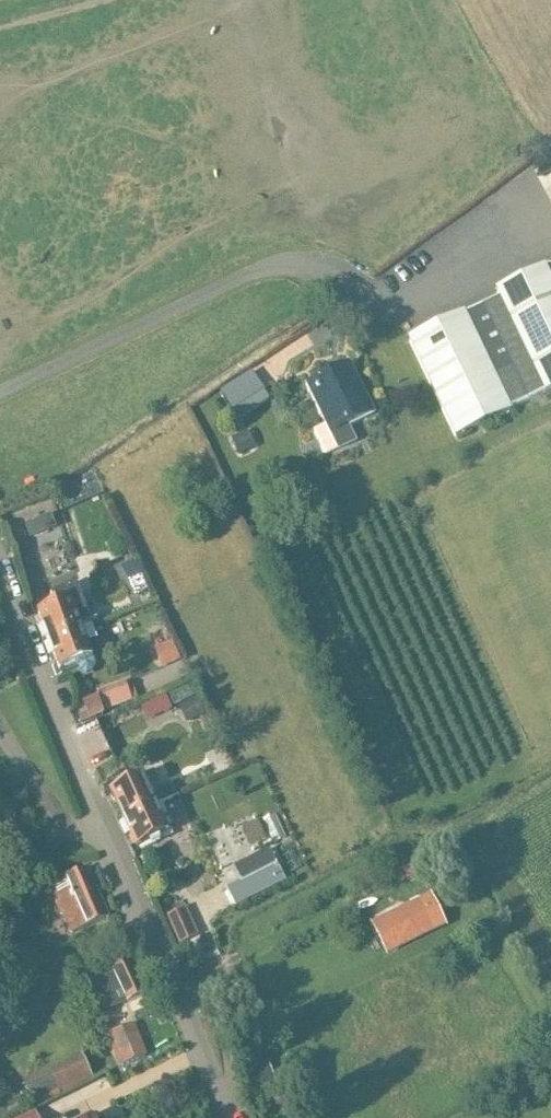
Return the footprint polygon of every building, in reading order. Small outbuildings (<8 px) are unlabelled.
[(497,292),(500,298),(409,342),(455,436),(550,390),(550,266),(497,292)] [(374,412),(350,361),(308,381),(328,422),(315,428),(326,452),(354,440),(347,424),(374,412)] [(251,372),(219,394),(232,413),(237,421),(269,400),(263,392),(264,391),(251,372)] [(247,430),(231,438),(239,456),(255,449),(247,430)] [(33,521),(24,525),(29,538),(38,534),(33,521)] [(136,566),(125,572),(139,599),(150,594),(136,566)] [(89,625),(74,585),(67,588),(56,594),(59,604),(37,613),(48,641),(81,629),(80,628),(89,625)] [(48,641),(58,670),(77,663),(81,674),(82,675),(84,676),(87,676),(90,676),(93,675),(94,672),(95,670),(95,667),(81,629),(48,641)] [(173,641),(154,649),(163,668),(181,660),(173,641)] [(102,713),(137,700),(132,685),(82,703),(86,714),(78,717),(80,724),(103,715),(102,713)] [(181,708),(188,724),(190,723),(205,716),(198,700),(181,708)] [(205,716),(190,723),(196,737),(211,730),(205,716)] [(155,808),(142,777),(109,791),(122,822),(155,808)] [(168,838),(155,808),(122,822),(136,852),(168,838)] [(244,829),(253,848),(268,841),(258,822),(244,829)] [(239,881),(224,888),(233,906),(250,897),(284,880),(276,864),(269,849),(235,866),(232,868),(239,881)] [(109,919),(88,871),(51,887),(58,904),(55,905),(61,917),(64,915),(72,934),(109,919)] [(388,946),(433,919),(424,903),(378,930),(388,946)] [(178,945),(198,936),(185,907),(165,917),(178,945)] [(146,995),(131,961),(98,977),(107,996),(103,998),(107,1006),(111,1004),(114,1010),(146,995)] [(121,1010),(109,1015),(115,1032),(127,1027),(121,1010)] [(115,1032),(105,1036),(107,1039),(118,1068),(147,1056),(134,1024),(127,1027),(115,1032)] [(24,1080),(36,1105),(95,1076),(83,1052),(24,1080)]
